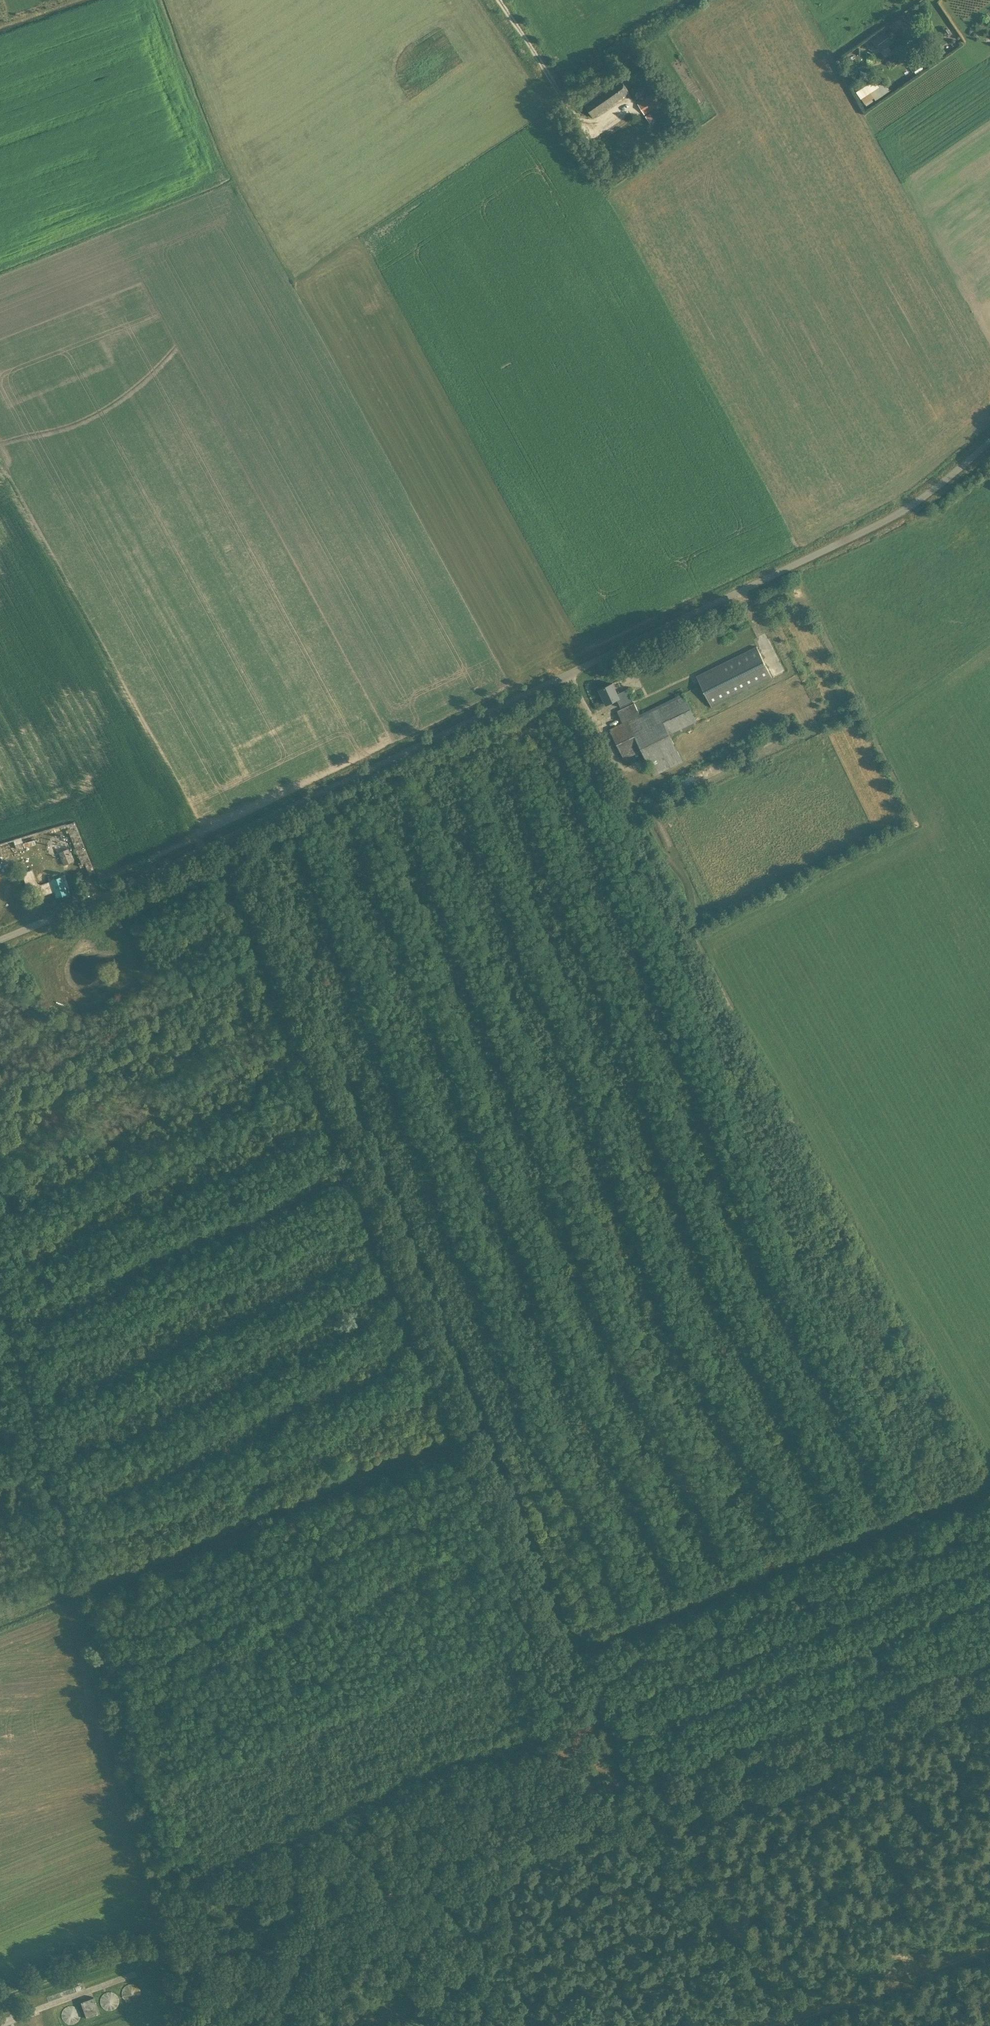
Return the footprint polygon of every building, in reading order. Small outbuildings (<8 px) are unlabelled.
[(904,25),(899,19),(889,25),(894,32),(904,25)] [(870,41),(878,53),(893,42),(885,31),(870,41)] [(910,40),(913,45),(910,47),(914,52),(924,45),(920,40),(919,41),(916,36),(910,40)] [(924,69),(922,66),(923,66),(920,60),(919,61),(911,66),(910,67),(913,72),(915,71),(917,74),(924,69)] [(608,90),(606,87),(591,96),(583,102),(593,117),(601,111),(630,92),(622,80),(608,90)] [(889,86),(885,81),(877,87),(875,84),(871,86),(870,84),(862,91),(868,100),(889,86)] [(652,94),(637,104),(644,115),(660,105),(652,94)] [(658,120),(653,111),(645,116),(651,125),(658,120)] [(773,678),(772,677),(757,646),(697,676),(712,707),(773,678)] [(621,707),(634,701),(628,688),(618,693),(613,683),(600,689),(607,704),(617,699),(621,707)] [(611,729),(615,738),(625,759),(643,750),(654,775),(684,761),(672,736),(698,723),(684,694),(611,729)] [(640,713),(635,703),(618,711),(623,721),(640,713)] [(683,791),(698,783),(693,775),(679,782),(683,791)] [(0,841),(0,851),(16,850),(16,840),(0,841)] [(69,848),(58,852),(64,865),(74,861),(69,848)] [(67,892),(64,883),(62,878),(52,881),(52,880),(38,885),(32,869),(22,873),(28,890),(37,887),(40,896),(55,890),(57,896),(67,892)] [(140,1998),(137,1983),(122,1985),(125,2000),(140,1998)] [(119,2004),(114,1991),(100,1996),(105,2009),(119,2004)] [(81,2002),(87,2018),(99,2014),(93,1997),(81,2002)] [(67,2009),(69,2018),(79,2016),(76,2006),(67,2009)]
